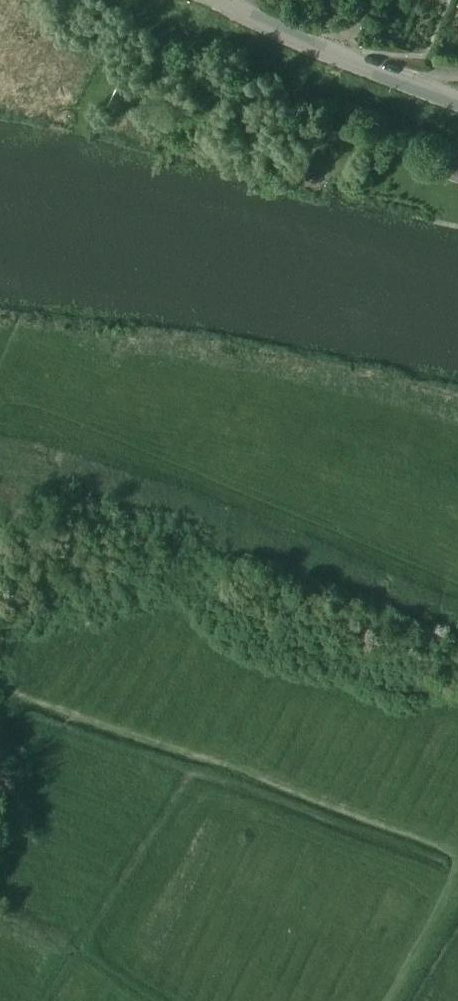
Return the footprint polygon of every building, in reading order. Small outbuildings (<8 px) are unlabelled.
[(444,153),(439,168),(457,175),(457,158),(444,153)]
